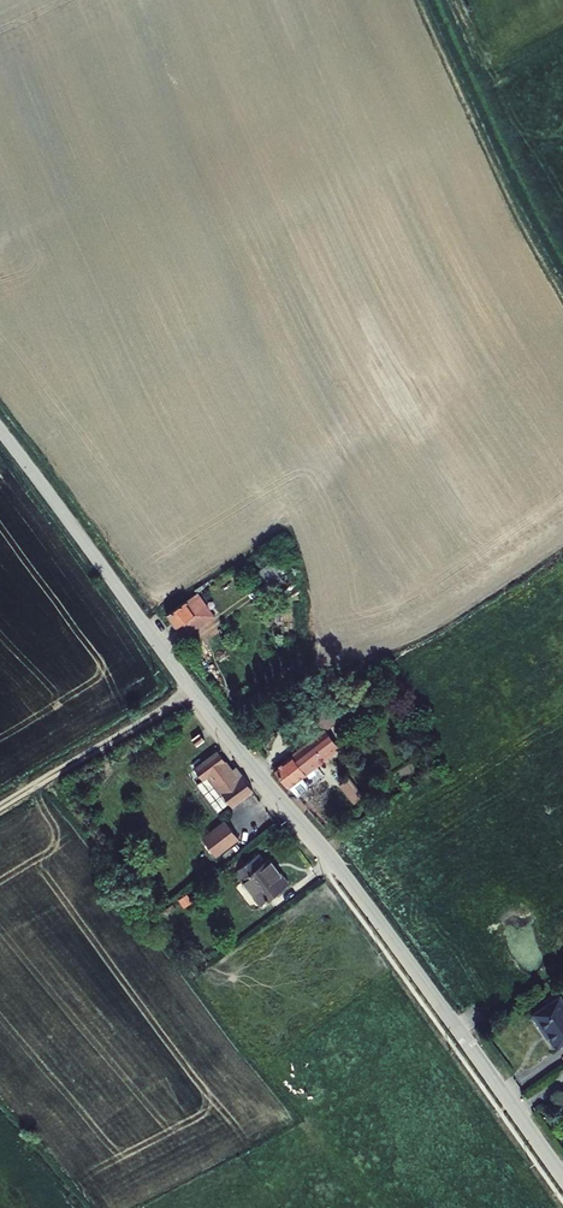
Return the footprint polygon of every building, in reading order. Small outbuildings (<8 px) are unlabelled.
[(259,568),(269,587),(281,580),(272,562),(259,568)] [(211,586),(201,593),(212,610),(213,609),(215,608),(222,603),(222,602),(211,586)] [(212,610),(201,593),(170,614),(176,623),(179,627),(181,626),(199,614),(201,617),(212,610)] [(216,616),(213,609),(212,610),(201,617),(199,614),(181,626),(188,635),(216,616)] [(325,718),(335,733),(350,723),(340,708),(325,718)] [(282,768),(295,786),(299,791),(303,795),(315,787),(316,783),(311,775),(347,751),(335,733),(282,768)] [(192,741),(197,748),(204,742),(199,735),(192,741)] [(235,806),(257,791),(250,780),(241,769),(238,771),(225,753),(203,768),(210,779),(214,776),(235,806)] [(346,789),(360,809),(368,803),(355,783),(346,789)] [(215,855),(239,839),(227,821),(203,837),(215,855)] [(236,872),(242,880),(244,879),(267,863),(261,854),(236,872)] [(267,863),(244,879),(263,905),(288,886),(269,861),(267,863)] [(538,1011),(562,1044),(562,1043),(562,994),(562,993),(538,1011)]
